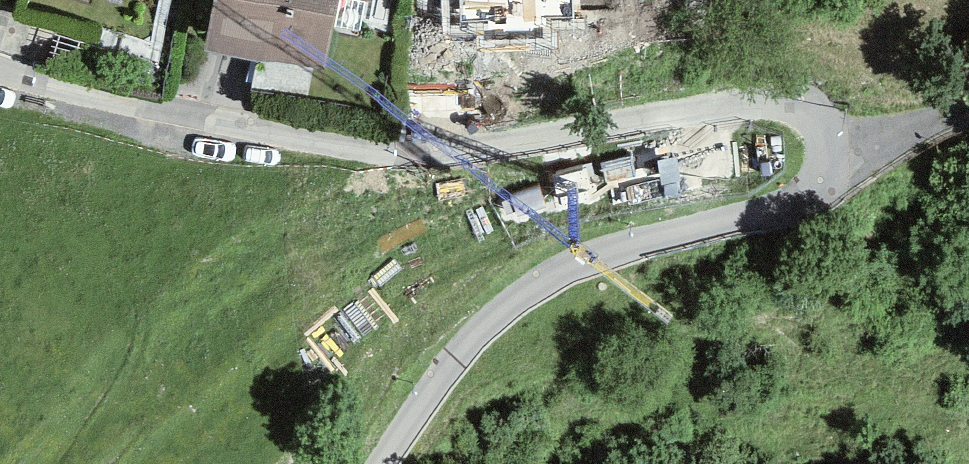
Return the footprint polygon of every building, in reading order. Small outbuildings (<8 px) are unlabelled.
[(204,50),(321,72),(334,0),(213,0),(204,50)]
